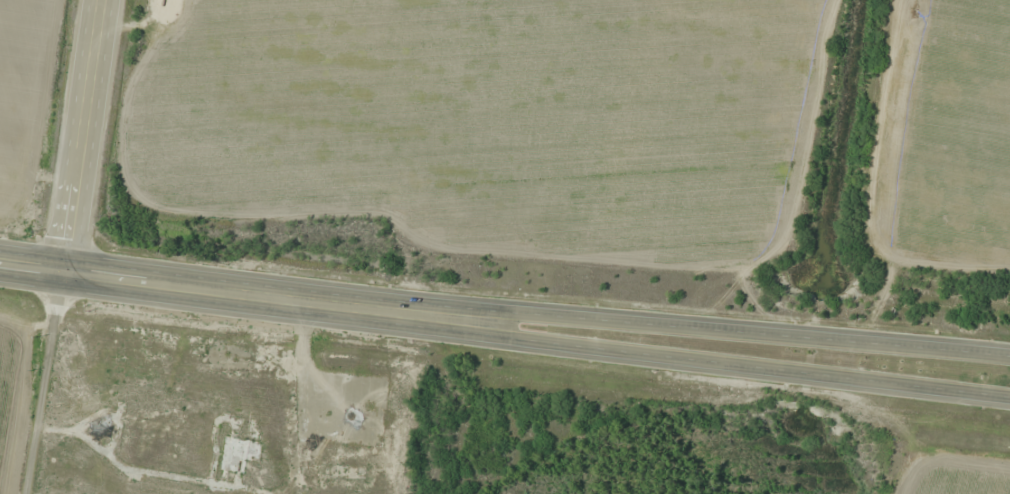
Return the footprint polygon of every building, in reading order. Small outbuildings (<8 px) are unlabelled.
[(220,471),(247,474),(248,462),(260,464),(262,440),(224,436),(220,471)]
